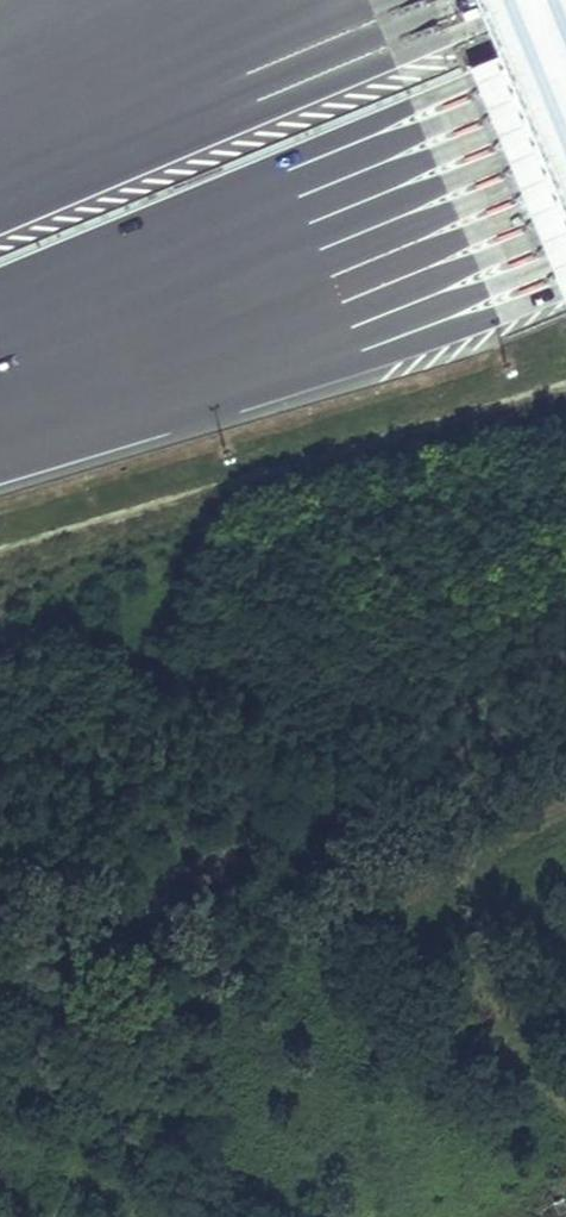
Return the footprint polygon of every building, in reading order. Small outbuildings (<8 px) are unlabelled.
[(500,58),(484,65),(565,274),(565,0),(477,0),(500,58)]
